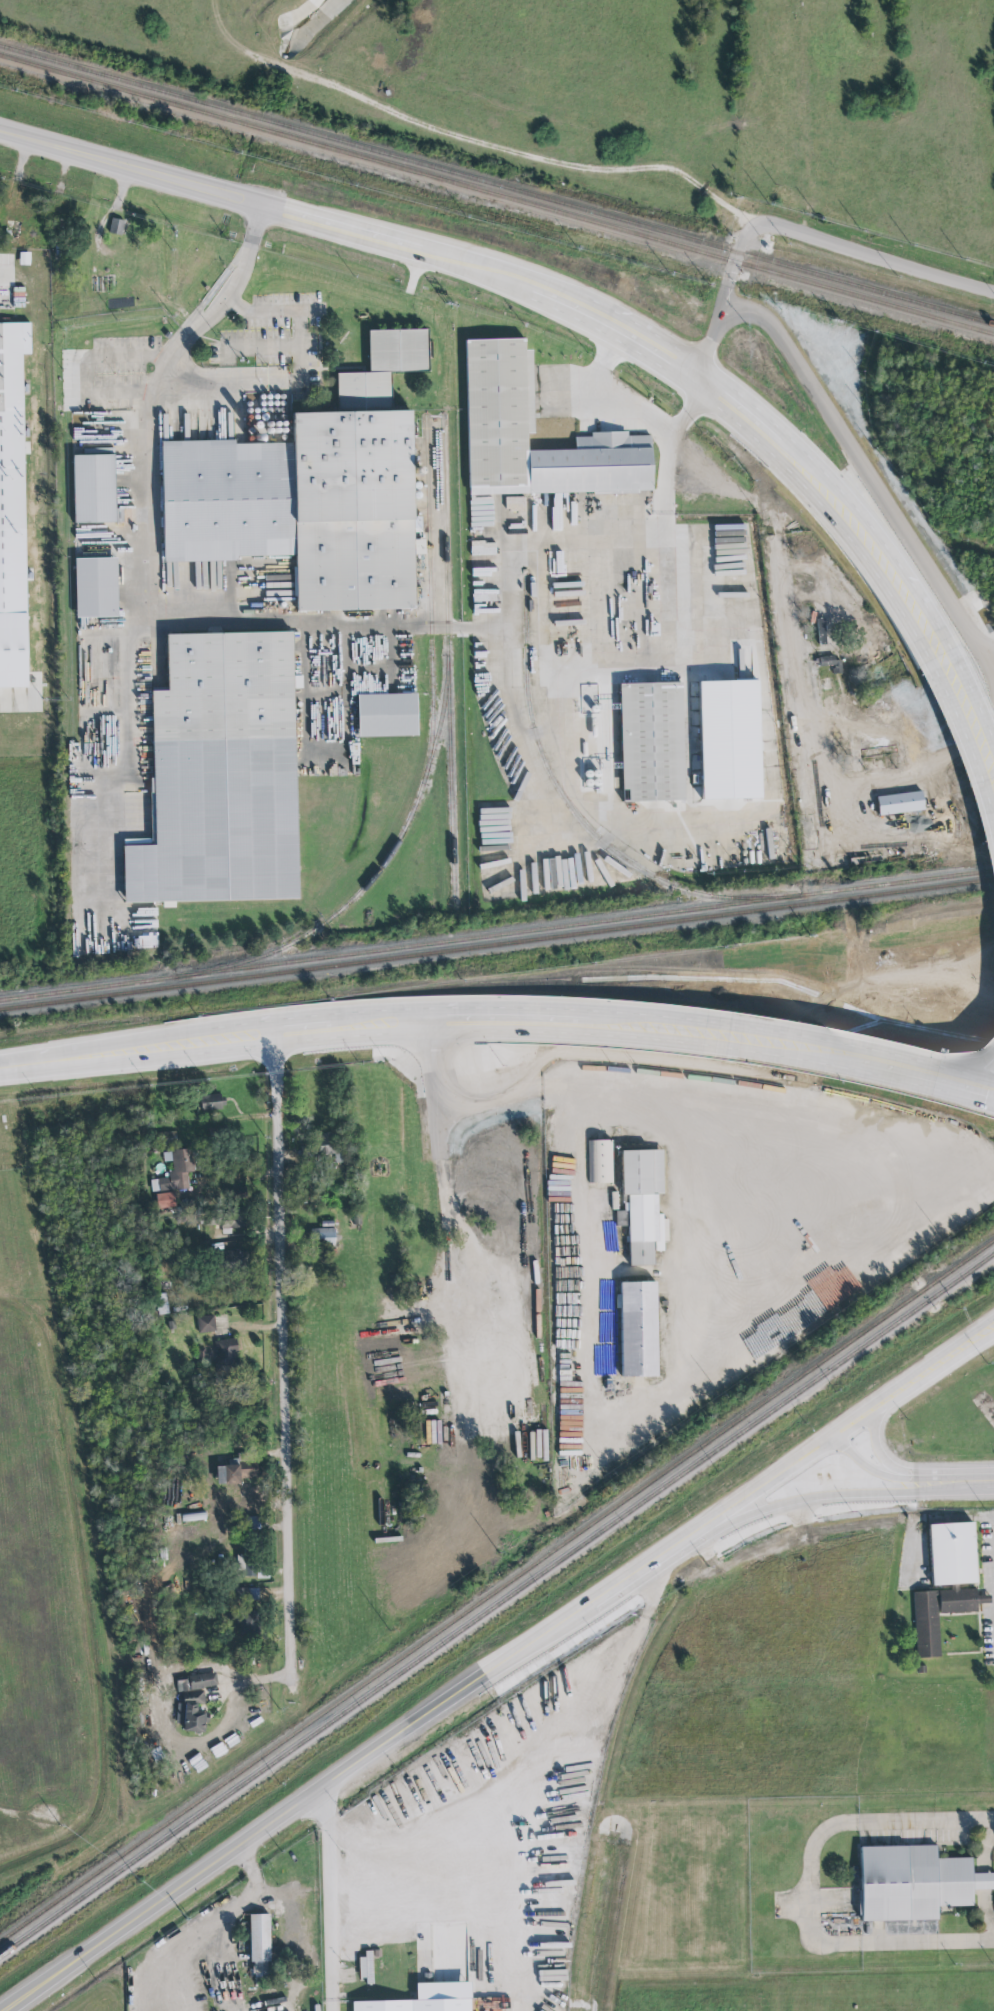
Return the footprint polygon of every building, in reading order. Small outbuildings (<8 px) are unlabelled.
[(122,234),(124,219),(111,218),(110,233),(122,234)] [(31,688),(0,688),(0,322),(30,322),(31,357),(22,357),(31,688)] [(368,329),(427,328),(428,369),(369,370),(368,329)] [(525,337),(466,338),(469,494),(652,490),(651,436),(627,436),(627,431),(592,432),(592,437),(575,438),(575,448),(526,449),(526,434),(533,434),(532,350),(525,350),(525,337)] [(337,372),(390,371),(391,406),(411,405),(416,607),(297,610),(292,408),(338,407),(337,372)] [(161,440),(235,438),(235,442),(289,441),(291,512),(293,515),(293,555),(240,557),(240,561),(164,563),(161,440)] [(114,455),(73,455),(73,523),(115,522),(114,455)] [(117,557),(75,557),(75,617),(117,617),(117,557)] [(166,633),(292,630),(298,896),(125,900),(124,846),(155,845),(151,689),(167,688),(166,633)] [(700,679),(703,797),(761,795),(758,677),(700,679)] [(619,682),(681,680),(684,798),(623,800),(619,682)] [(358,694),(359,736),(419,735),(417,692),(358,694)] [(924,810),(922,791),(876,796),(878,814),(924,810)] [(223,1109),(223,1094),(201,1094),(201,1109),(223,1109)] [(340,1154),(338,1133),(299,1138),(302,1159),(340,1154)] [(589,1183),(613,1183),(613,1139),(589,1139),(589,1183)] [(191,1148),(191,1151),(198,1150),(200,1169),(194,1169),(194,1172),(188,1172),(190,1189),(174,1191),(174,1190),(159,1192),(159,1190),(152,1191),(151,1180),(158,1179),(170,1177),(169,1171),(174,1171),(172,1161),(164,1162),(163,1152),(171,1152),(170,1151),(191,1148)] [(621,1150),(622,1210),(615,1210),(616,1226),(628,1226),(629,1265),(654,1265),(654,1251),(665,1251),(664,1216),(657,1217),(657,1193),(663,1193),(662,1149),(621,1150)] [(229,1190),(231,1199),(246,1195),(244,1187),(229,1190)] [(156,1194),(157,1209),(176,1208),(175,1192),(156,1194)] [(204,1228),(244,1228),(244,1210),(204,1210),(204,1228)] [(335,1247),(335,1228),(311,1228),(311,1247),(335,1247)] [(215,1251),(215,1271),(248,1271),(248,1251),(215,1251)] [(821,1295),(828,1307),(807,1319),(803,1311),(794,1317),(804,1334),(872,1295),(865,1282),(870,1279),(865,1269),(821,1295)] [(656,1281),(620,1281),(621,1376),(657,1376),(656,1281)] [(155,1295),(159,1314),(169,1312),(165,1293),(155,1295)] [(215,1331),(214,1315),(197,1316),(198,1333),(215,1331)] [(217,1371),(239,1368),(235,1337),(213,1340),(217,1371)] [(216,1483),(240,1483),(240,1476),(257,1477),(257,1460),(227,1459),(226,1466),(217,1465),(216,1483)] [(242,1491),(242,1508),(259,1508),(259,1491),(242,1491)] [(182,1521),(205,1519),(205,1511),(182,1514),(182,1521)] [(980,1582),(976,1522),(930,1525),(934,1585),(980,1582)] [(253,1557),(237,1557),(237,1576),(253,1576),(253,1557)] [(258,1588),(232,1588),(232,1600),(258,1600),(258,1588)] [(913,1590),(916,1657),(940,1656),(939,1613),(979,1611),(979,1604),(991,1603),(991,1594),(976,1595),(976,1588),(913,1590)] [(176,1678),(216,1672),(218,1686),(178,1692),(176,1678)] [(183,1693),(204,1691),(205,1705),(197,1705),(196,1706),(197,1707),(197,1711),(196,1712),(209,1713),(208,1720),(205,1720),(204,1723),(207,1723),(207,1724),(205,1724),(205,1729),(204,1729),(204,1733),(201,1733),(201,1735),(194,1734),(194,1732),(183,1731),(184,1724),(182,1724),(182,1713),(184,1713),(185,1704),(184,1704),(183,1693)] [(861,1923),(860,1847),(937,1846),(937,1859),(972,1858),(972,1874),(993,1874),(993,1890),(973,1890),(973,1907),(938,1907),(939,1921),(861,1923)] [(250,1915),(269,1915),(270,1962),(267,1962),(267,1977),(255,1977),(254,1974),(252,1974),(252,1966),(254,1966),(254,1962),(251,1962),(250,1915)] [(372,1953),(359,1953),(360,1983),(373,1983),(372,1953)] [(353,2010),(470,2010),(470,1998),(353,2000),(353,2010)]
